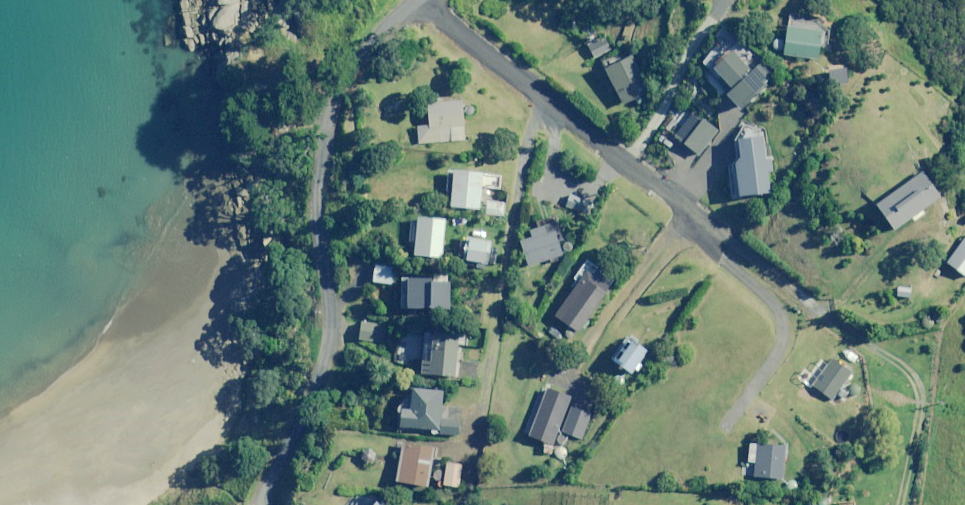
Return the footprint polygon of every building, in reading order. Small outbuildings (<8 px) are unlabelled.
[(611,48),(596,22),(579,31),(594,58),(611,48)] [(821,31),(786,27),(783,56),(818,59),(821,31)] [(750,72),(730,48),(712,64),(732,87),(727,92),(741,108),(774,80),(760,64),(750,72)] [(649,92),(632,55),(605,68),(623,104),(649,92)] [(464,140),(462,102),(427,104),(429,125),(417,126),(418,143),(464,140)] [(718,131),(687,106),(668,131),(699,155),(718,131)] [(763,136),(738,139),(740,158),(734,159),(739,196),(770,192),(767,172),(773,171),(772,158),(765,158),(763,136)] [(482,172),(453,170),(450,206),(479,209),(482,172)] [(500,175),(486,175),(486,188),(500,188),(500,175)] [(598,192),(573,182),(564,205),(588,215),(598,192)] [(504,202),(486,202),(486,215),(504,215),(504,202)] [(558,225),(555,215),(536,221),(538,226),(529,229),(531,237),(520,240),(528,266),(562,255),(553,226),(558,225)] [(445,219),(417,217),(414,255),(442,258),(445,219)] [(490,241),(465,236),(461,259),(485,264),(490,241)] [(947,263),(964,276),(964,237),(947,263)] [(615,281),(589,263),(553,316),(568,327),(563,334),(571,339),(575,332),(578,334),(581,329),(584,331),(588,324),(586,322),(615,281)] [(394,267),(374,265),(372,282),(392,284),(394,267)] [(448,310),(450,275),(433,274),(433,278),(401,277),(400,308),(448,310)] [(897,286),(897,297),(910,297),(911,287),(897,286)] [(405,313),(404,331),(424,332),(425,315),(405,313)] [(385,325),(360,323),(359,340),(383,342),(385,325)] [(459,332),(433,330),(432,339),(425,338),(422,373),(455,376),(459,332)] [(613,361),(633,373),(635,370),(637,371),(642,365),(639,363),(647,351),(628,338),(613,361)] [(852,373),(832,358),(812,385),(832,400),(852,373)] [(572,395),(547,385),(534,417),(559,428),(572,395)] [(443,391),(412,388),(410,410),(400,409),(399,427),(431,430),(431,433),(458,436),(459,420),(440,419),(443,391)] [(592,413),(571,406),(561,431),(583,439),(592,413)] [(433,446),(397,442),(396,452),(399,453),(396,482),(429,486),(433,446)] [(785,445),(749,443),(747,468),(742,467),(742,476),(783,478),(785,445)] [(557,445),(553,455),(563,460),(567,449),(557,445)] [(373,449),(362,450),(362,462),(374,462),(373,449)] [(461,465),(446,463),(444,485),(458,487),(461,465)]
